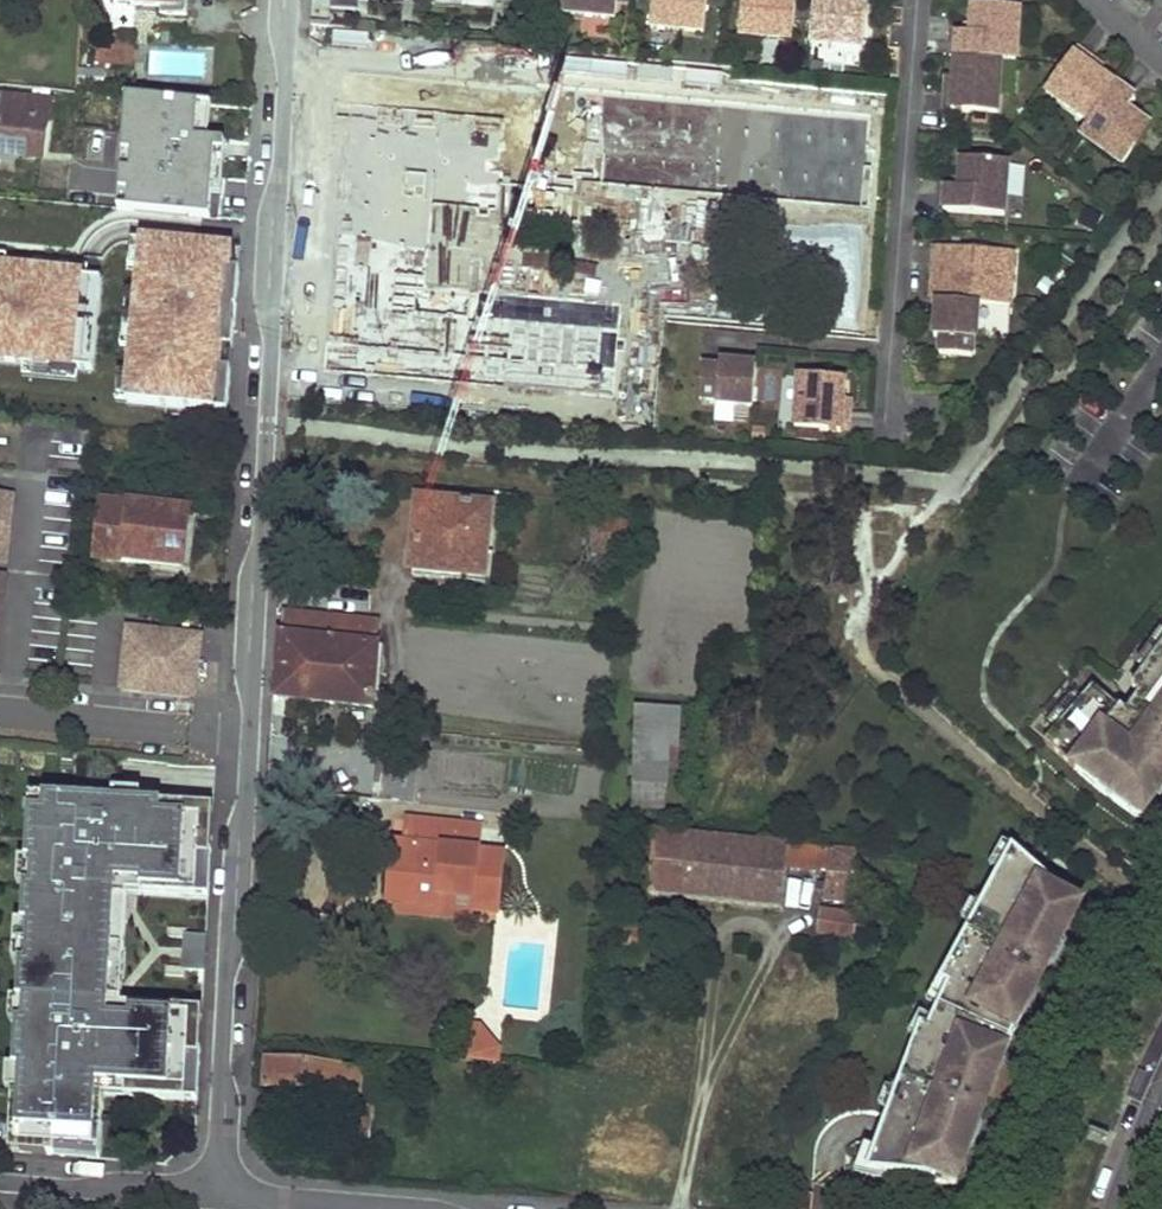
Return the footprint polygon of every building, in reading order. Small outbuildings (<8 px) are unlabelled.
[(332,9),(360,12),(361,0),(332,0),(332,9)] [(559,12),(612,17),(614,0),(559,0),(558,12),(559,12)] [(706,34),(710,0),(655,0),(653,28),(706,34)] [(795,42),(800,0),(745,0),(742,37),(795,42)] [(812,44),(866,49),(871,3),(851,1),(839,0),(817,0),(812,44)] [(1004,62),(1018,63),(1022,9),(975,6),(974,22),(973,35),(962,35),(959,35),(958,59),(1004,62)] [(962,35),(973,35),(974,22),(964,21),(962,35)] [(96,49),(95,69),(107,70),(108,65),(134,67),(136,36),(113,35),(112,50),(96,49)] [(1080,47),(1075,54),(1103,74),(1108,67),(1080,47)] [(1048,92),(1092,123),(1119,86),(1103,74),(1075,54),(1048,92)] [(1004,62),(958,59),(956,78),(956,89),(1002,93),(1004,62)] [(667,116),(726,123),(732,66),(672,61),(667,116)] [(331,68),(324,140),(404,149),(409,95),(367,91),(370,70),(331,68)] [(756,78),(737,74),(734,104),(752,106),(756,78)] [(956,89),(956,78),(948,78),(947,88),(956,89)] [(423,97),(421,121),(517,128),(520,86),(441,81),(439,99),(423,97)] [(1119,86),(1092,123),(1083,134),(1126,166),(1154,129),(1141,119),(1130,111),(1136,103),(1138,100),(1119,86)] [(954,113),(956,89),(947,88),(945,112),(954,113)] [(1002,93),(956,89),(954,113),(1000,116),(1002,93)] [(47,111),(33,110),(33,98),(0,96),(0,149),(43,153),(47,111)] [(203,104),(128,96),(123,150),(133,151),(131,169),(122,168),(120,191),(130,192),(128,210),(210,218),(212,195),(216,158),(228,159),(229,142),(212,140),(200,139),(203,104)] [(1147,111),(1136,103),(1130,111),(1141,119),(1147,111)] [(215,105),(203,104),(200,139),(212,140),(215,105)] [(773,183),(774,174),(808,177),(807,186),(864,192),(870,137),(841,136),(842,117),(803,113),(801,131),(755,127),(750,181),(773,183)] [(622,189),(625,146),(544,137),(540,181),(622,189)] [(123,150),(122,168),(131,169),(133,151),(123,150)] [(216,158),(212,195),(225,195),(228,159),(216,158)] [(946,188),(944,212),(1005,217),(1008,164),(962,160),(960,179),(960,189),(952,189),(946,188)] [(72,163),(73,191),(114,191),(114,163),(72,163)] [(774,174),(773,183),(807,186),(808,177),(774,174)] [(130,192),(120,191),(118,209),(128,210),(130,192)] [(132,241),(129,269),(141,270),(144,242),(132,241)] [(128,403),(228,412),(230,371),(218,370),(220,347),(232,348),(235,326),(232,326),(234,308),(236,308),(240,271),(226,270),(228,250),(144,242),(141,270),(139,294),(133,350),(131,375),(128,403)] [(1013,254),(934,248),(933,265),(939,266),(936,301),(977,304),(1008,306),(1013,254)] [(226,270),(240,271),(242,252),(228,250),(226,270)] [(8,269),(9,257),(0,257),(0,269),(8,269)] [(35,260),(34,272),(88,277),(90,265),(35,260)] [(939,266),(933,265),(930,300),(936,301),(939,266)] [(95,369),(103,278),(88,277),(34,272),(8,269),(0,269),(0,360),(25,363),(80,368),(95,369)] [(122,349),(133,350),(139,294),(127,293),(122,349)] [(468,335),(471,310),(436,306),(435,310),(397,303),(301,295),(295,349),(332,352),(331,363),(429,373),(434,332),(454,333),(468,335)] [(977,304),(936,301),(933,337),(939,338),(938,355),(970,357),(972,340),(975,341),(977,304)] [(541,348),(560,350),(564,314),(545,312),(541,348)] [(512,339),(512,330),(504,329),(506,316),(481,314),(478,336),(512,339)] [(575,315),(573,349),(589,349),(591,316),(575,315)] [(434,332),(429,373),(449,375),(454,333),(434,332)] [(230,371),(232,348),(220,347),(218,370),(230,371)] [(722,368),(705,367),(702,400),(719,401),(719,403),(755,406),(759,365),(722,362),(722,368)] [(79,379),(80,368),(25,363),(24,375),(79,379)] [(848,427),(849,369),(795,369),(795,427),(848,427)] [(117,402),(128,403),(131,375),(119,374),(117,402)] [(596,374),(595,395),(612,396),(610,428),(660,431),(663,378),(596,374)] [(386,389),(385,407),(417,409),(418,391),(386,389)] [(797,427),(796,439),(820,441),(820,429),(797,427)] [(7,563),(14,498),(0,496),(0,562),(7,563)] [(487,553),(491,505),(417,498),(414,523),(419,523),(415,564),(434,566),(434,573),(450,574),(455,574),(460,573),(462,571),(464,568),(464,564),(466,552),(487,553)] [(184,569),(191,511),(100,500),(94,558),(184,569)] [(373,708),(380,623),(279,613),(274,698),(373,708)] [(183,695),(195,696),(202,637),(136,629),(129,635),(124,682),(129,689),(144,690),(151,687),(177,690),(183,695)] [(1139,663),(1149,671),(1161,653),(1161,631),(1139,663)] [(1140,820),(1161,790),(1161,653),(1149,671),(1135,691),(1143,697),(1128,717),(1095,687),(1082,702),(1055,732),(1046,743),(1075,769),(1076,767),(1104,791),(1102,792),(1140,820)] [(1072,694),(1046,724),(1055,732),(1082,702),(1072,694)] [(671,744),(672,729),(637,726),(634,762),(655,764),(656,743),(671,744)] [(163,814),(164,803),(32,795),(28,860),(34,861),(32,886),(26,886),(24,923),(30,923),(28,962),(22,962),(19,1000),(25,1000),(24,1022),(18,1022),(15,1067),(21,1068),(20,1089),(14,1089),(11,1141),(34,1143),(34,1154),(88,1159),(90,1127),(103,1128),(105,1096),(106,1081),(127,1082),(126,1097),(199,1101),(204,1025),(169,1023),(170,1008),(138,1006),(132,1006),(131,1018),(110,1016),(115,931),(106,930),(108,902),(117,902),(118,882),(143,884),(142,894),(182,896),(183,880),(212,882),(215,817),(163,814)] [(163,814),(215,817),(215,806),(164,803),(163,814)] [(462,853),(465,828),(407,823),(405,847),(418,848),(415,879),(391,877),(389,904),(439,909),(440,897),(470,900),(469,913),(475,913),(503,916),(509,858),(482,856),(462,853)] [(482,856),(484,830),(465,828),(462,853),(482,856)] [(850,907),(858,857),(656,834),(655,850),(642,849),(638,894),(784,908),(789,860),(818,862),(817,871),(830,872),(825,903),(850,907)] [(418,848),(405,847),(394,846),(391,877),(415,879),(418,848)] [(1012,854),(1024,865),(1029,860),(1002,846),(989,870),(1000,876),(1012,854)] [(888,1178),(937,1183),(939,1177),(960,1185),(971,1148),(964,1145),(972,1120),(980,1123),(999,1074),(1015,1037),(1025,1014),(1048,968),(1040,964),(1053,941),(1060,945),(1079,911),(1059,902),(1062,897),(1024,865),(1012,854),(1000,876),(982,912),(973,929),(948,976),(942,987),(951,990),(941,1012),(936,1024),(930,1036),(922,1033),(919,1042),(899,1097),(892,1115),(879,1154),(871,1177),(888,1178)] [(183,880),(182,896),(211,898),(212,882),(183,880)] [(130,893),(142,894),(143,884),(118,882),(117,902),(108,902),(106,930),(115,931),(110,1016),(131,1018),(132,1006),(123,1005),(130,893)] [(388,915),(474,924),(475,913),(469,913),(470,900),(440,897),(439,909),(389,904),(388,915)] [(970,906),(961,923),(973,929),(982,912),(970,906)] [(855,940),(859,914),(824,909),(820,934),(855,940)] [(24,923),(22,962),(28,962),(30,923),(24,923)] [(1060,945),(1053,941),(1040,964),(1048,968),(1060,945)] [(1091,962),(1078,955),(1060,988),(1073,995),(1091,962)] [(942,987),(948,976),(943,975),(927,1006),(941,1012),(951,990),(942,987)] [(204,1010),(170,1008),(169,1023),(204,1025),(204,1010)] [(936,1024),(921,1018),(910,1039),(919,1042),(922,1033),(930,1036),(936,1024)] [(486,1029),(471,1026),(466,1059),(503,1063),(505,1046),(486,1029)] [(365,1094),(367,1067),(268,1060),(267,1088),(365,1094)] [(105,1096),(126,1097),(127,1082),(106,1081),(105,1096)] [(899,1097),(887,1093),(880,1111),(892,1115),(899,1097)] [(344,1115),(353,1116),(375,1118),(376,1104),(346,1100),(344,1115)] [(353,1116),(351,1139),(376,1141),(376,1132),(377,1118),(375,1118),(353,1116)] [(980,1123),(972,1120),(964,1145),(971,1148),(980,1123)] [(1017,1125),(1003,1121),(991,1156),(1005,1161),(1017,1125)] [(101,1160),(103,1128),(90,1127),(88,1159),(101,1160)] [(10,1152),(34,1154),(34,1143),(11,1141),(10,1152)] [(885,1188),(888,1178),(871,1177),(879,1154),(867,1150),(857,1178),(885,1188)] [(788,1198),(787,1208),(816,1208),(816,1201),(788,1198)]
